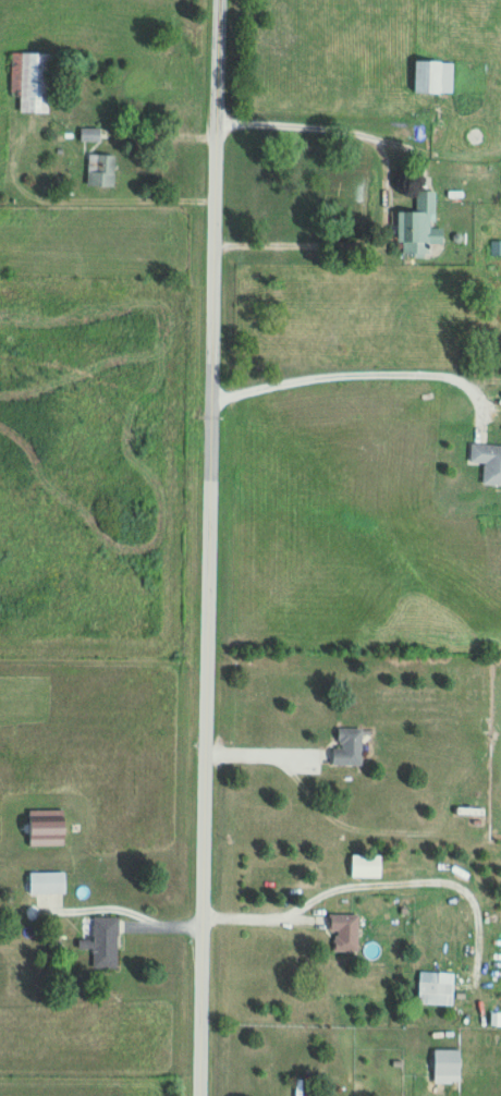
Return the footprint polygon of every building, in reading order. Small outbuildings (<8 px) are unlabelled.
[(51,52),(11,52),(11,95),(21,95),(21,113),(51,113),(51,52)] [(455,93),(455,61),(418,61),(418,93),(455,93)] [(82,141),(101,141),(101,129),(82,129),(82,141)] [(116,186),(116,155),(89,155),(89,186),(116,186)] [(405,212),(404,253),(430,253),(430,243),(446,243),(446,228),(436,228),(436,191),(419,191),(419,212),(405,212)] [(472,444),(471,463),(485,463),(484,485),(500,485),(500,445),(472,444)] [(363,765),(363,728),(339,728),(339,748),(333,748),(333,765),(363,765)] [(66,872),(31,872),(31,894),(66,894),(66,872)] [(329,932),(335,932),(335,952),(359,952),(359,915),(329,914),(329,932)] [(85,939),(85,950),(93,950),(93,968),(118,969),(119,917),(93,917),(92,939),(85,939)] [(455,983),(419,983),(419,1005),(455,1005),(455,983)] [(462,1049),(433,1049),(433,1074),(462,1074),(462,1049)]
